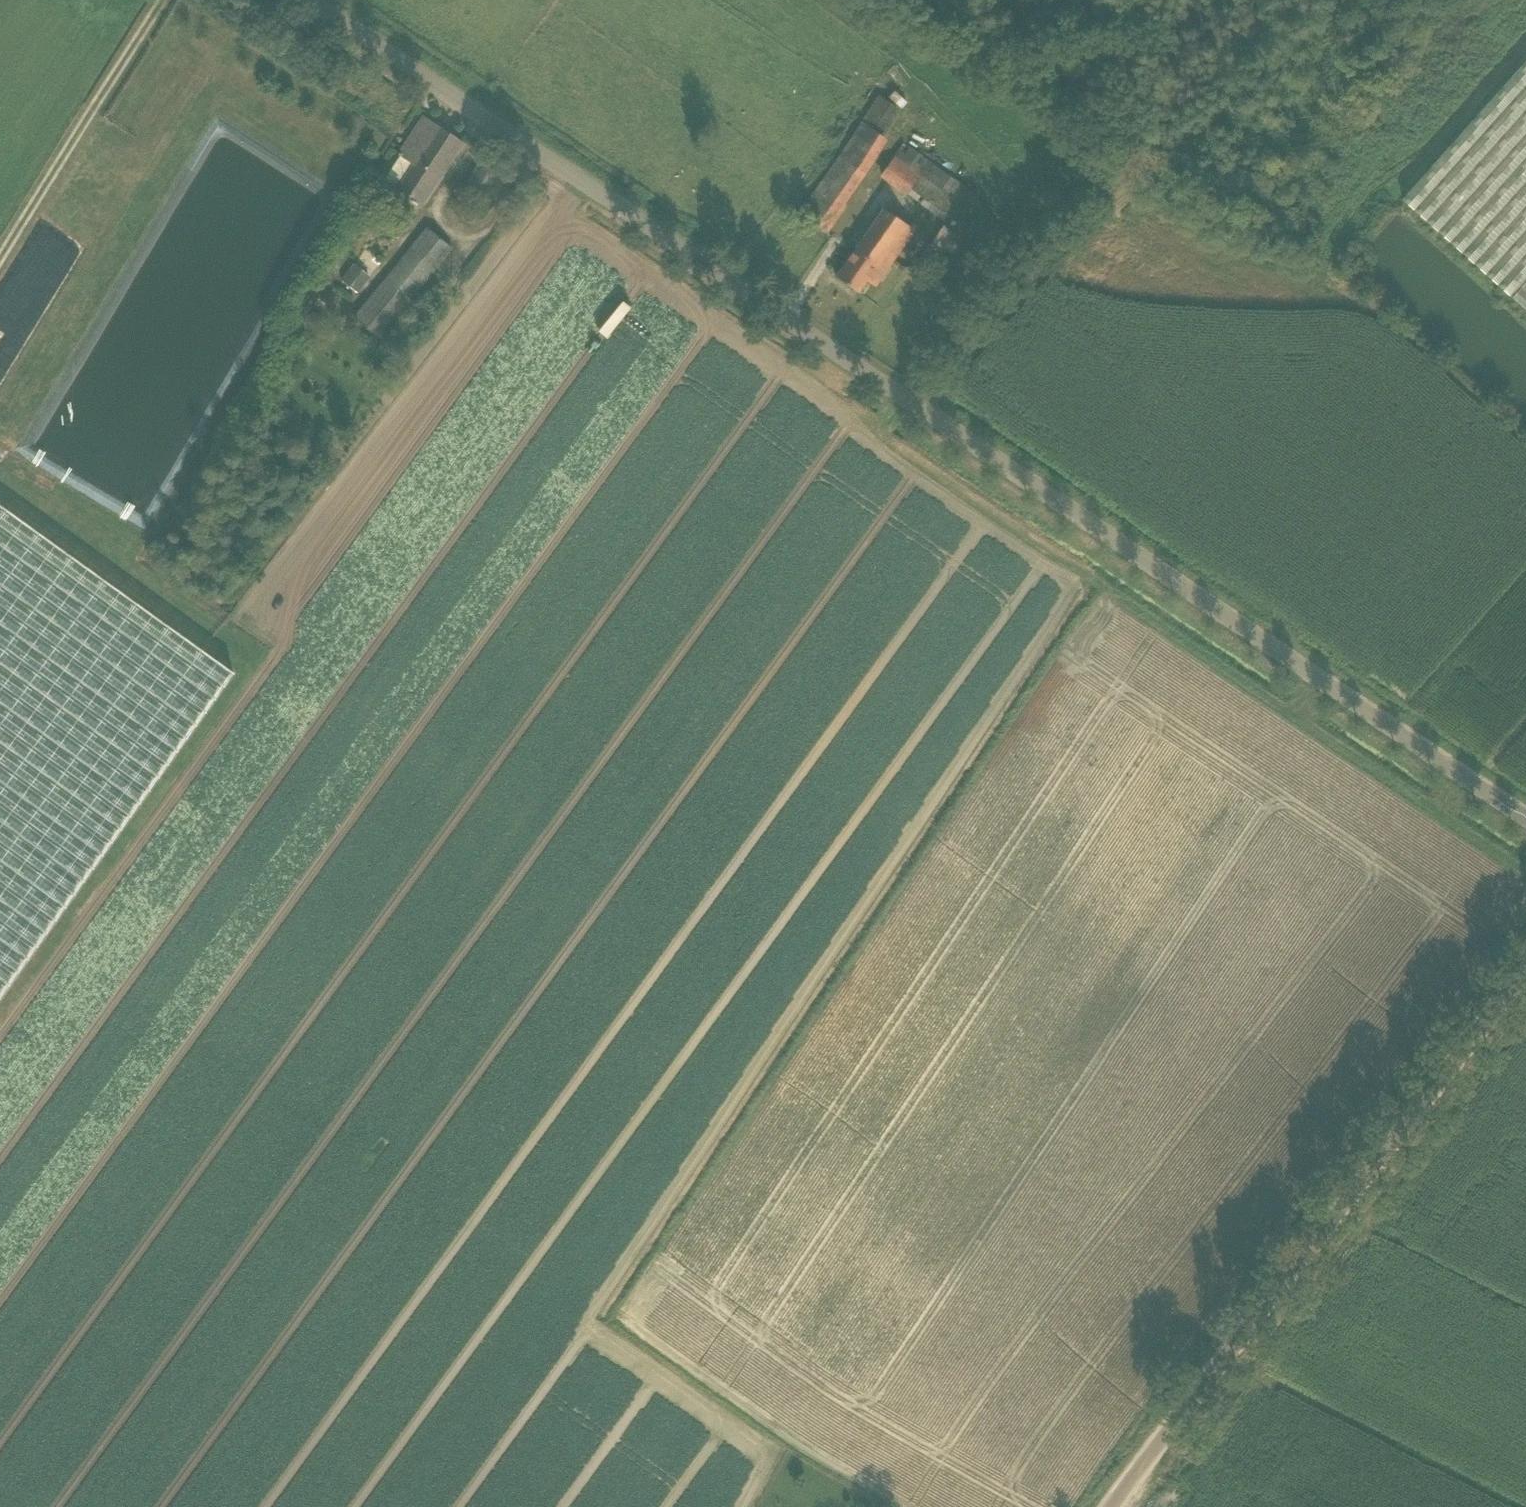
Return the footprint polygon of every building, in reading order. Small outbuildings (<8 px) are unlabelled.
[(1525,281),(1525,63),(1404,199),(1512,296),(1525,281)] [(384,179),(396,187),(422,204),(463,142),(424,116),(398,155),(400,156),(384,179)] [(980,193),(930,160),(906,194),(955,229),(980,193)] [(824,230),(842,203),(817,187),(800,214),(824,230)] [(867,280),(875,286),(914,230),(883,208),(836,277),(858,292),(867,280)] [(956,235),(943,225),(929,246),(942,255),(956,235)] [(379,338),(452,248),(427,227),(354,318),(379,338)] [(1512,296),(1525,308),(1525,281),(1512,296)] [(234,672),(0,504),(0,997),(234,672)]
